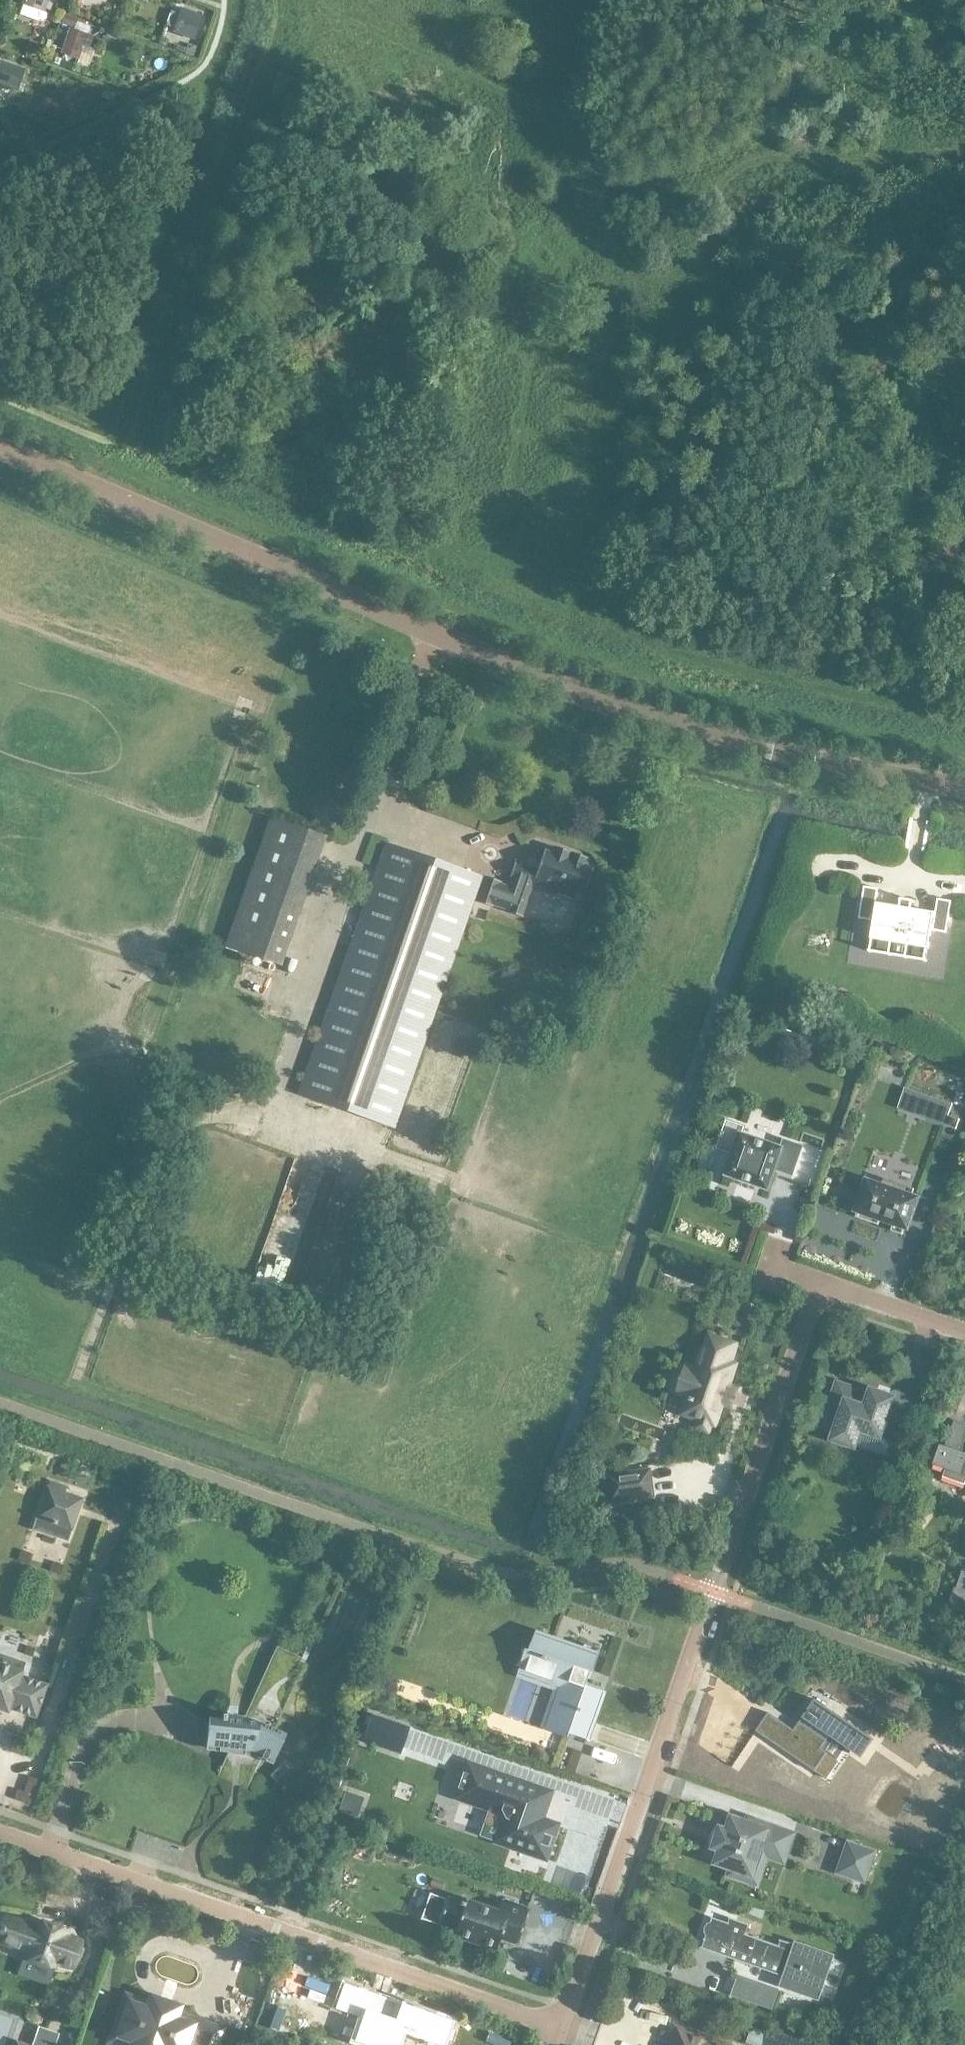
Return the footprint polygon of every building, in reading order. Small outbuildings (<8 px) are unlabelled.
[(50,0),(23,0),(21,4),(45,13),(50,0)] [(204,16),(181,8),(172,33),(195,41),(204,16)] [(89,49),(94,36),(70,27),(61,53),(80,60),(84,47),(89,49)] [(188,45),(185,54),(193,57),(196,48),(188,45)] [(26,69),(1,61),(0,63),(0,85),(18,92),(26,69)] [(281,965),(325,837),(271,818),(226,946),(281,965)] [(395,1127),(480,883),(484,884),(478,901),(478,900),(477,902),(492,907),(493,905),(508,911),(507,912),(522,917),(523,916),(522,916),(533,886),(556,894),(573,900),(574,899),(573,899),(575,894),(582,896),(582,897),(583,897),(594,867),(592,866),(592,867),(585,864),(587,860),(588,860),(588,858),(554,847),(554,848),(552,853),(546,850),(545,850),(537,871),(516,864),(516,863),(515,863),(510,878),(511,878),(509,886),(501,883),(501,882),(486,877),(485,878),(486,878),(485,880),(482,879),(482,878),(386,844),(299,1094),(395,1127)] [(933,930),(947,932),(952,901),(938,898),(936,913),(935,913),(935,912),(877,903),(876,903),(879,889),(865,886),(859,918),(873,920),(874,920),(871,938),(872,939),(929,948),(932,930),(933,930)] [(929,1110),(926,1117),(945,1124),(952,1105),(921,1094),(917,1106),(929,1110)] [(734,1155),(727,1175),(743,1180),(743,1181),(744,1181),(751,1183),(751,1184),(752,1184),(768,1189),(775,1169),(792,1175),(802,1146),(784,1140),(782,1147),(743,1134),(745,1126),(727,1120),(723,1132),(722,1131),(720,1137),(721,1137),(717,1149),(734,1155)] [(879,1225),(880,1221),(881,1219),(908,1229),(919,1198),(912,1195),(915,1189),(884,1178),(882,1185),(867,1179),(856,1211),(858,1211),(856,1217),(879,1225)] [(738,1344),(709,1334),(697,1369),(686,1365),(676,1394),(687,1397),(681,1414),(700,1420),(697,1428),(709,1432),(712,1425),(715,1426),(723,1403),(729,1405),(735,1389),(729,1387),(737,1364),(731,1362),(738,1344)] [(854,1446),(854,1445),(860,1429),(893,1440),(903,1410),(890,1405),(893,1398),(872,1391),(869,1398),(837,1387),(823,1427),(836,1431),(833,1439),(854,1446)] [(954,1420),(946,1446),(941,1444),(934,1464),(946,1469),(943,1476),(964,1484),(964,1452),(963,1452),(964,1442),(964,1424),(954,1420)] [(654,1496),(650,1470),(608,1475),(612,1501),(654,1496)] [(82,1499),(48,1487),(38,1517),(51,1522),(51,1523),(53,1524),(53,1523),(56,1524),(55,1524),(57,1525),(58,1524),(72,1529),(82,1499)] [(956,1587),(948,1608),(964,1613),(964,1590),(956,1587)] [(536,1633),(531,1650),(527,1649),(517,1677),(554,1690),(541,1727),(547,1729),(549,1725),(571,1733),(576,1718),(593,1724),(604,1691),(588,1685),(592,1671),(594,1672),(599,1655),(598,1655),(600,1649),(585,1643),(583,1650),(536,1633)] [(304,1659),(275,1646),(242,1720),(225,1719),(226,1714),(221,1714),(220,1718),(208,1717),(205,1750),(251,1754),(271,1763),(285,1733),(273,1728),(304,1659)] [(36,1718),(47,1685),(21,1675),(25,1662),(1,1654),(0,1656),(0,1710),(8,1713),(9,1708),(36,1718)] [(826,1706),(815,1699),(794,1730),(769,1712),(756,1731),(804,1763),(815,1771),(827,1754),(828,1753),(822,1748),(832,1733),(851,1747),(851,1746),(863,1755),(868,1748),(874,1739),(841,1716),(839,1719),(824,1709),(826,1706)] [(362,1741),(400,1754),(409,1727),(371,1714),(362,1741)] [(557,1825),(541,1820),(551,1793),(470,1765),(460,1793),(506,1809),(501,1823),(502,1823),(498,1835),(499,1838),(498,1841),(515,1846),(517,1850),(525,1853),(529,1851),(546,1857),(547,1854),(551,1852),(554,1844),(552,1840),(557,1825)] [(283,1766),(273,1777),(277,1782),(288,1771),(283,1766)] [(344,1799),(340,1811),(355,1816),(359,1804),(344,1799)] [(747,1822),(733,1817),(728,1831),(721,1828),(715,1847),(722,1849),(717,1863),(732,1868),(730,1874),(751,1881),(764,1844),(788,1852),(794,1833),(749,1818),(747,1822)] [(875,1849),(851,1840),(841,1869),(866,1877),(875,1849)] [(953,1892),(964,1896),(964,1873),(960,1871),(953,1892)] [(516,1943),(528,1909),(502,1900),(498,1911),(465,1900),(464,1903),(461,1901),(460,1902),(448,1898),(438,1926),(454,1931),(453,1935),(495,1950),(500,1937),(516,1943)] [(750,1905),(747,1913),(762,1918),(765,1911),(750,1905)] [(0,1932),(0,1940),(27,1953),(20,1973),(48,1983),(55,1963),(72,1966),(81,1942),(67,1935),(68,1932),(61,1930),(62,1929),(61,1929),(60,1931),(53,1928),(53,1925),(52,1925),(36,1921),(35,1924),(5,1917),(2,1926),(1,1925),(0,1928),(0,1930),(1,1930),(0,1932)] [(704,1938),(704,1939),(705,1940),(713,1943),(711,1949),(710,1949),(709,1950),(710,1950),(786,1977),(784,1984),(818,1996),(832,1957),(818,1952),(780,1939),(780,1940),(782,1941),(780,1945),(746,1933),(749,1925),(751,1926),(751,1924),(729,1917),(729,1918),(731,1919),(730,1923),(712,1917),(711,1918),(713,1919),(712,1922),(708,1924),(706,1927),(706,1931),(708,1935),(706,1939),(704,1938)] [(739,1977),(733,1994),(771,2007),(777,1990),(739,1977)] [(114,2043),(120,2044),(214,2044),(219,2031),(175,2015),(177,2008),(155,2000),(152,2008),(129,1999),(114,2043)] [(405,2037),(421,2042),(423,2038),(442,2044),(441,2044),(443,2044),(444,2044),(444,2043),(446,2038),(447,2038),(448,2037),(446,2037),(448,2030),(450,2030),(451,2029),(449,2028),(451,2023),(451,2024),(452,2022),(450,2021),(422,2012),(423,2010),(422,2010),(421,2011),(414,2009),(415,2007),(413,2007),(413,2008),(404,2005),(402,2004),(401,2006),(402,2006),(400,2011),(398,2011),(398,2012),(399,2013),(397,2020),(395,2019),(395,2020),(397,2021),(395,2026),(394,2026),(394,2028),(396,2029),(396,2028),(407,2032),(405,2037)] [(670,2044),(726,2044),(697,2035),(698,2031),(677,2024),(670,2044)] [(746,2042),(755,2044),(763,2044),(767,2032),(752,2027),(746,2042)] [(58,2035),(39,2028),(33,2044),(54,2044),(58,2035)]
